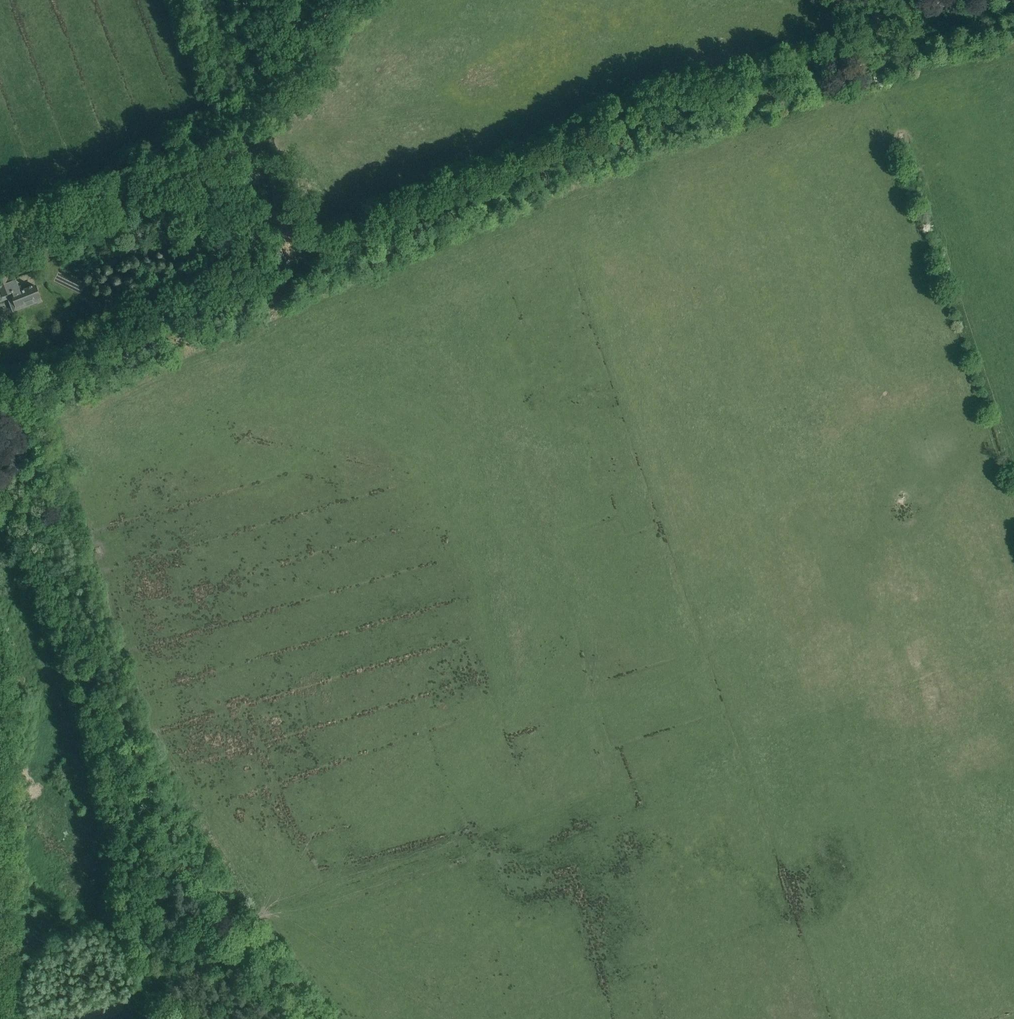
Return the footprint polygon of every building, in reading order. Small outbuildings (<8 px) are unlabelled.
[(25,302),(41,296),(37,285),(33,287),(32,285),(28,287),(29,288),(20,292),(19,289),(20,289),(16,279),(15,279),(14,277),(8,280),(5,273),(0,275),(0,288),(3,295),(12,292),(13,294),(12,295),(16,306),(25,302)]
